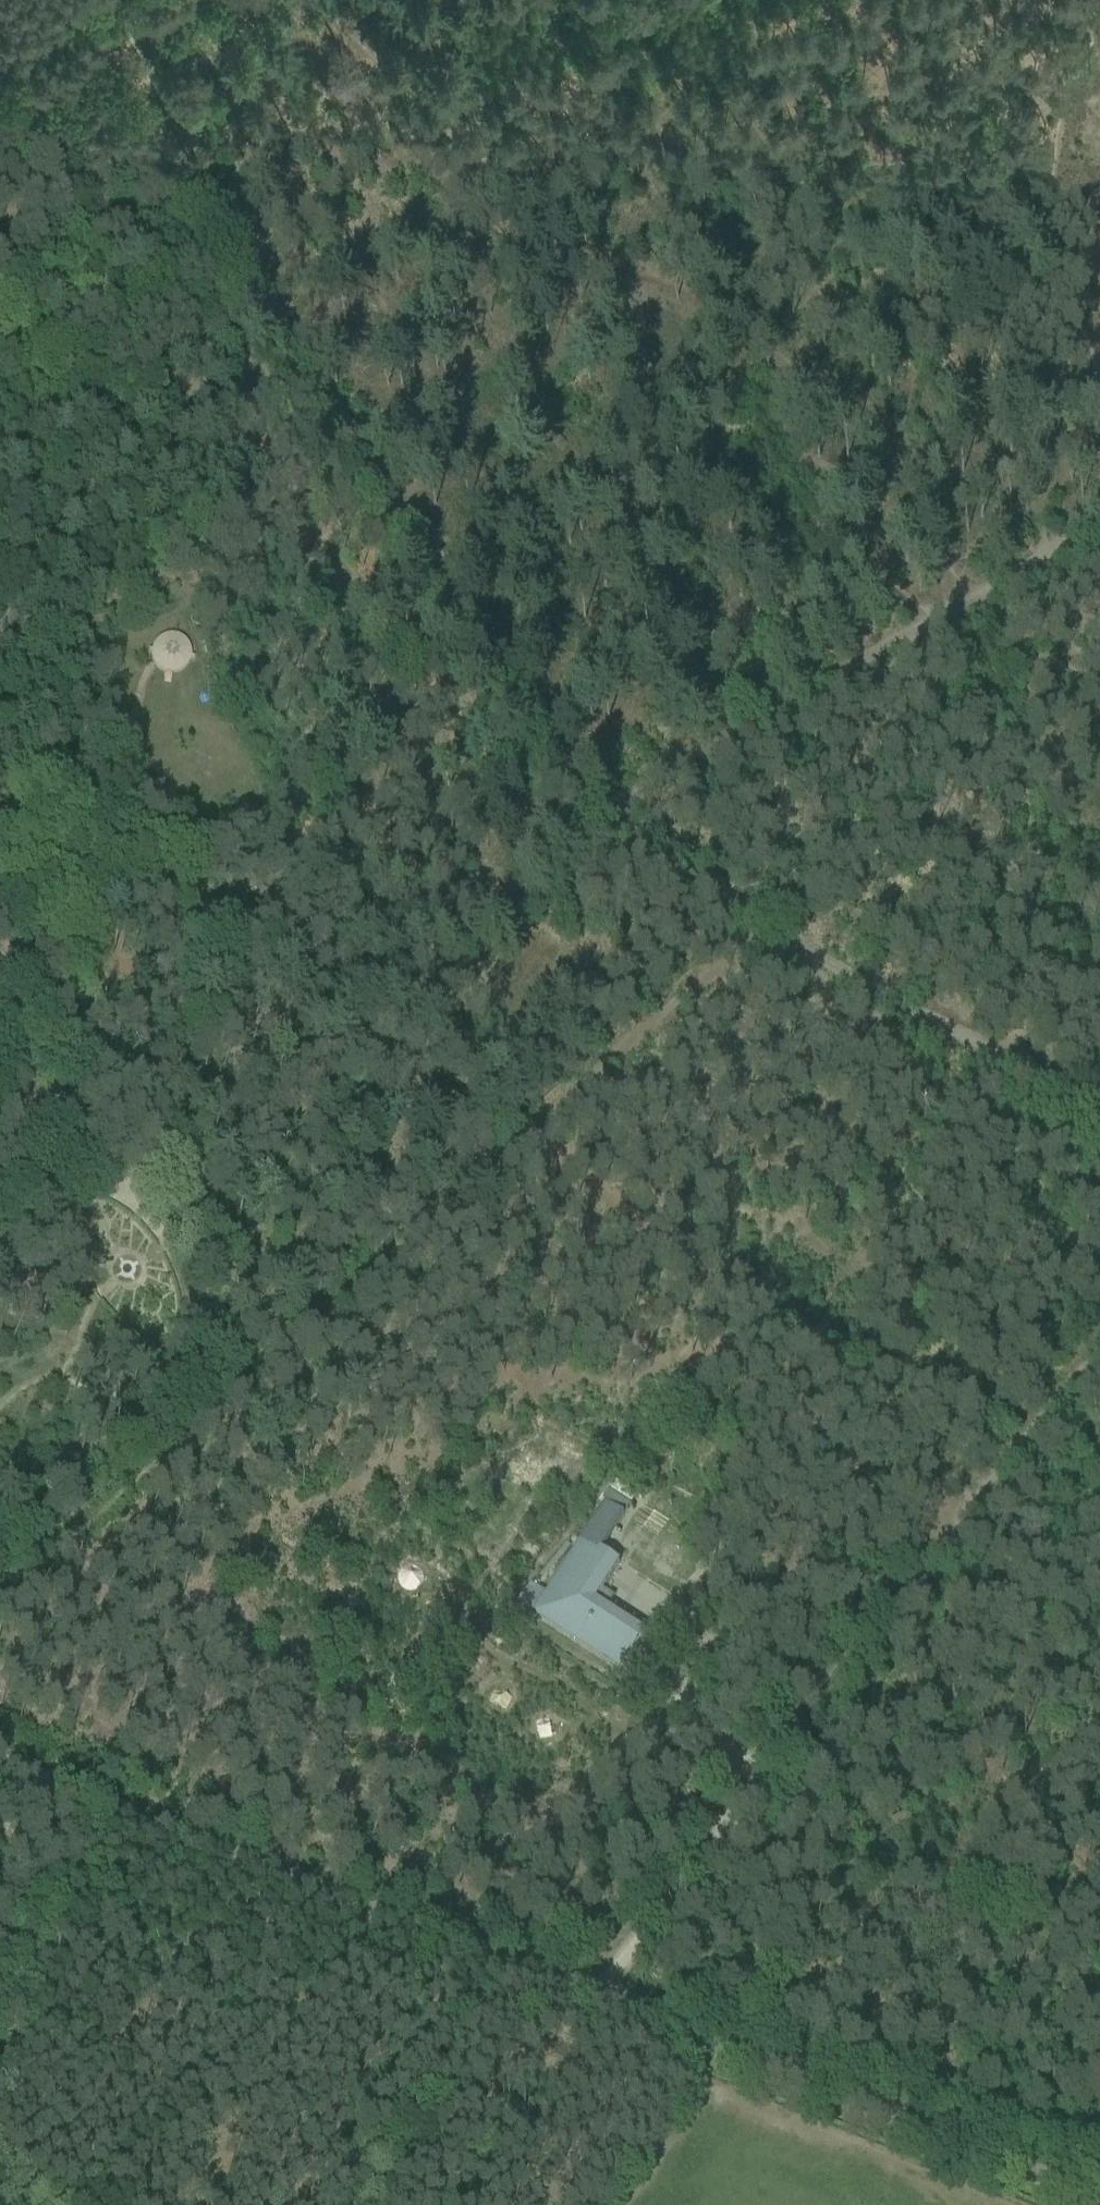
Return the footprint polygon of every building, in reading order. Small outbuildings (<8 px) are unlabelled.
[(165,638),(166,668),(183,667),(182,637),(165,638)] [(20,1273),(17,1318),(39,1319),(43,1275),(20,1273)] [(582,1542),(600,1554),(601,1552),(624,1516),(606,1504),(582,1542)] [(600,1554),(582,1542),(535,1614),(619,1668),(631,1650),(633,1651),(644,1633),(605,1607),(601,1592),(619,1564),(601,1552),(600,1554)]
